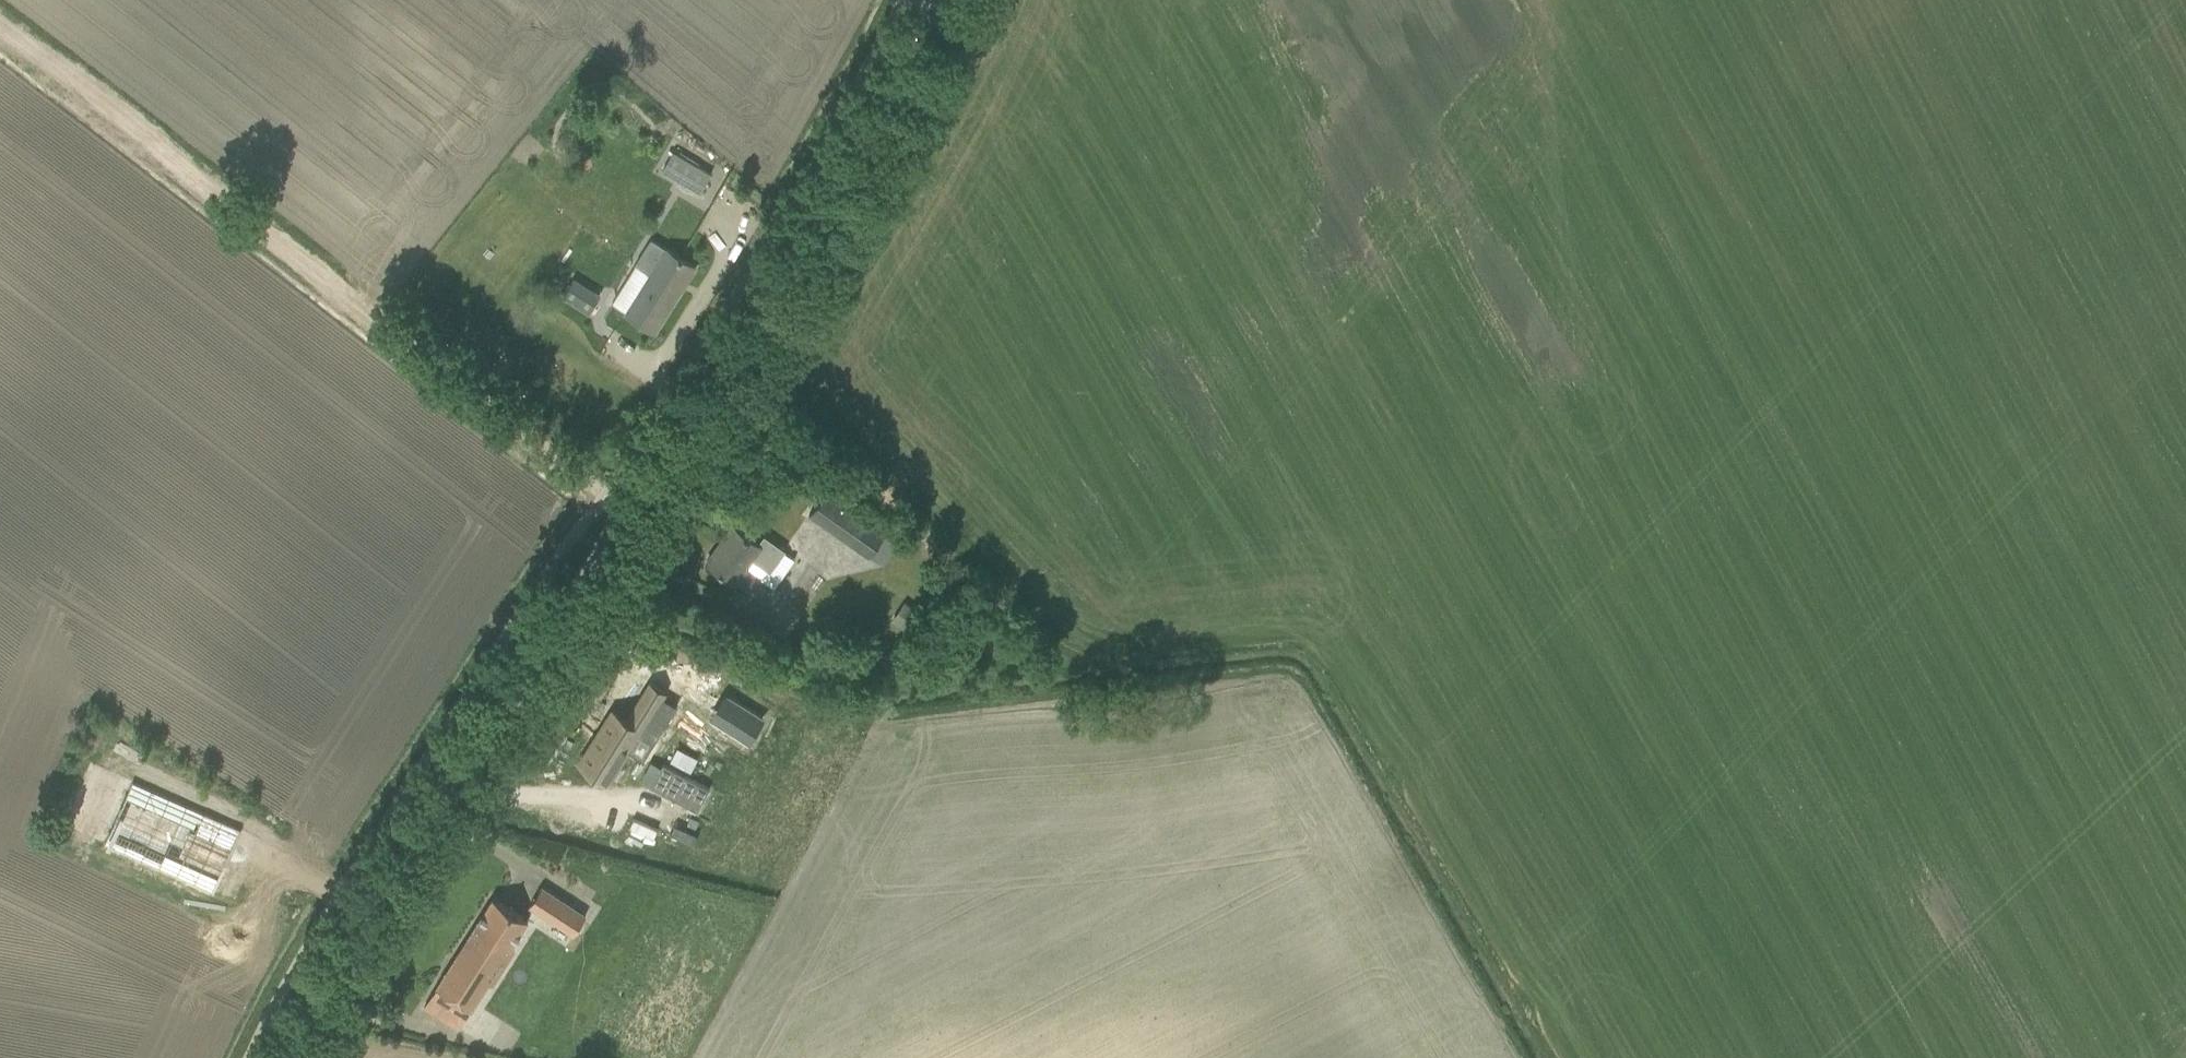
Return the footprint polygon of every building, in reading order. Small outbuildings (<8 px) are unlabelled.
[(673,151),(662,170),(700,193),(711,174),(673,151)] [(629,315),(655,331),(695,267),(652,240),(637,264),(654,275),(629,315)] [(572,280),(562,296),(588,312),(598,297),(572,280)] [(832,481),(809,514),(868,556),(892,523),(832,481)] [(781,549),(764,537),(759,545),(736,528),(726,541),(723,538),(706,562),(734,581),(747,589),(758,573),(745,564),(750,556),(768,568),(781,549)] [(905,604),(892,621),(905,631),(918,614),(905,604)] [(613,703),(582,753),(611,772),(647,714),(662,723),(678,697),(664,687),(666,684),(651,675),(628,712),(613,703)] [(726,685),(710,711),(748,734),(764,708),(726,685)] [(102,842),(212,891),(240,829),(130,781),(102,842)] [(541,888),(529,906),(573,934),(585,916),(541,888)] [(424,1006),(442,1017),(459,1028),(498,965),(502,968),(513,950),(510,948),(528,920),(511,909),(493,897),(424,1006)]
